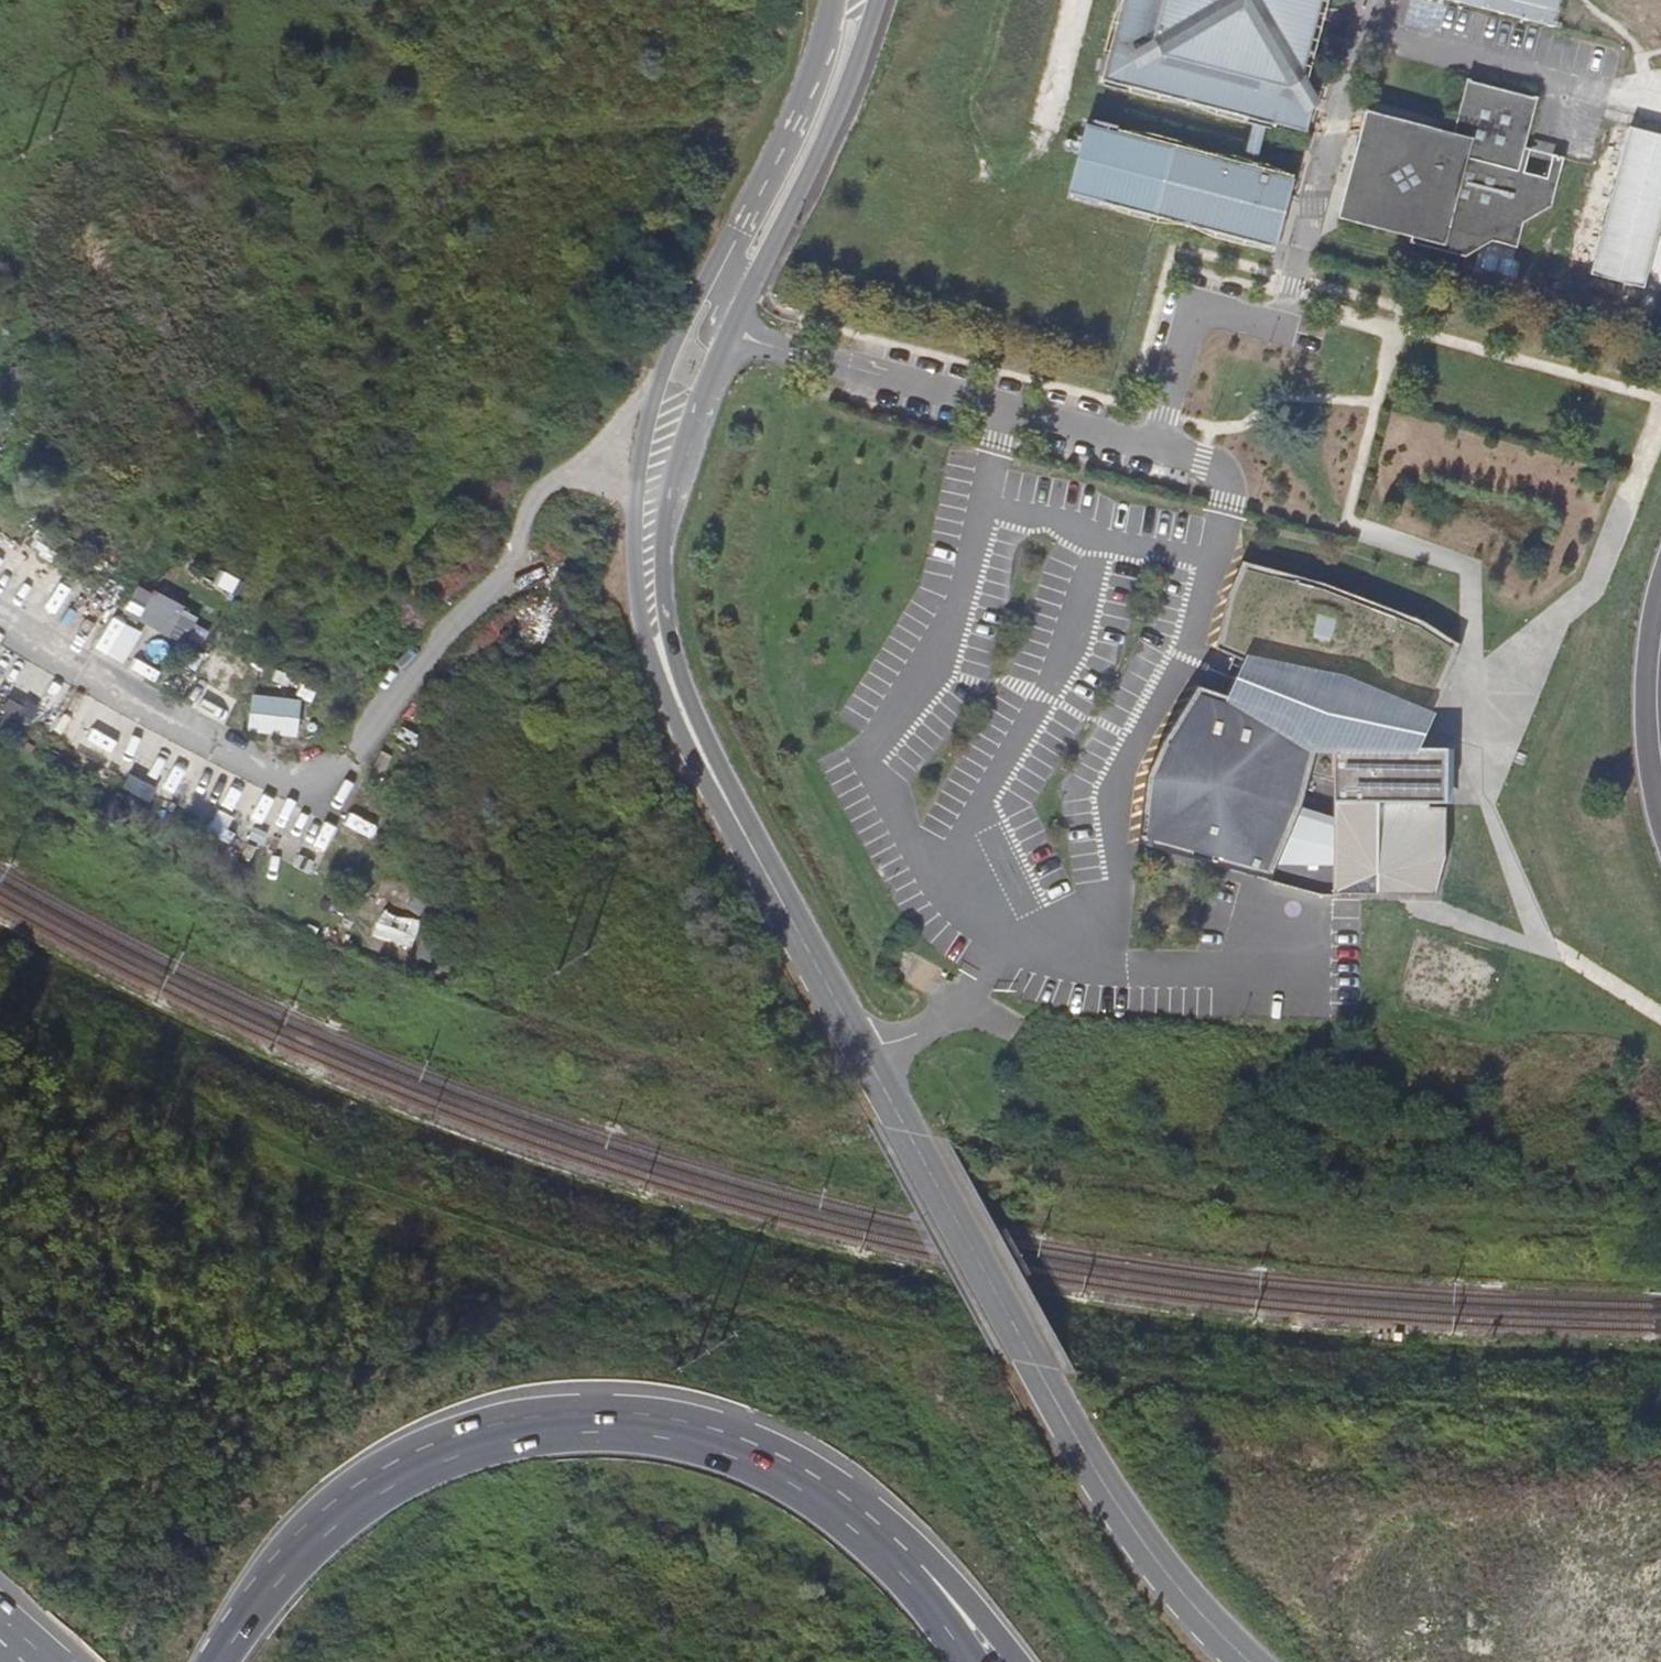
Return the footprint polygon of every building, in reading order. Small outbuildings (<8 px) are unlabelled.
[(1116,58),(1110,56),(1104,80),(1110,81),(1109,87),(1134,93),(1135,88),(1163,95),(1245,117),(1244,122),(1256,125),(1257,120),(1267,123),(1265,128),(1276,130),(1277,126),(1308,134),(1314,111),(1294,106),(1297,95),(1321,0),(1131,0),(1116,58)] [(1554,26),(1561,0),(1452,0),(1554,26)] [(1566,167),(1554,163),(1548,187),(1524,181),(1531,157),(1526,156),(1538,106),(1467,88),(1454,139),(1369,117),(1351,189),(1360,191),(1352,221),(1413,237),(1411,246),(1471,263),(1494,249),(1518,256),(1525,233),(1554,214),(1566,167)] [(1317,100),(1297,95),(1294,106),(1314,111),(1317,100)] [(1257,120),(1256,125),(1246,164),(1246,167),(1254,170),(1255,166),(1265,128),(1267,123),(1257,120)] [(1246,167),(1246,164),(1238,161),(1237,165),(1092,127),(1073,197),(1278,250),(1296,181),(1264,172),(1265,168),(1255,166),(1254,170),(1246,167)] [(1627,127),(1592,275),(1643,287),(1660,211),(1660,135),(1627,127)] [(1554,163),(1531,157),(1524,181),(1548,187),(1554,163)] [(1343,218),(1352,221),(1360,191),(1351,189),(1343,218)] [(1421,748),(1421,740),(1426,721),(1431,708),(1433,710),(1455,661),(1456,657),(1458,649),(1461,646),(1425,620),(1324,584),(1243,562),(1228,597),(1226,607),(1216,649),(1257,664),(1300,674),(1289,713),(1197,687),(1165,740),(1146,779),(1138,843),(1271,880),(1278,864),(1316,777),(1335,777),(1334,866),(1334,895),(1437,896),(1446,859),(1446,748),(1421,748)] [(188,640),(202,609),(139,582),(126,613),(188,640)] [(0,673),(0,685),(21,695),(32,670),(7,658),(0,673)] [(250,728),(301,734),(305,697),(255,691),(250,728)] [(23,739),(38,709),(13,696),(0,721),(0,728),(23,739)] [(1316,777),(1278,864),(1334,866),(1335,777),(1316,777)]
